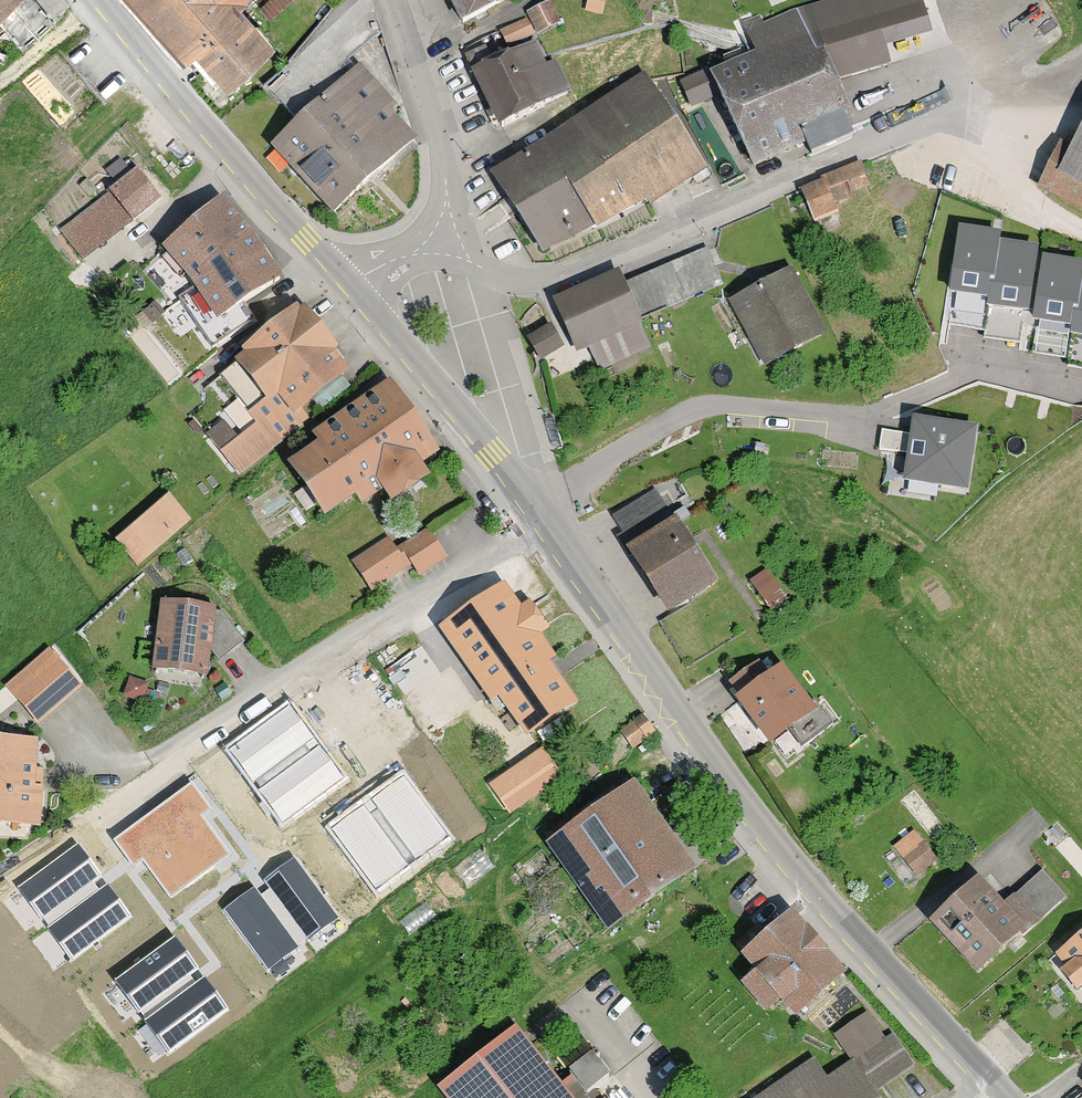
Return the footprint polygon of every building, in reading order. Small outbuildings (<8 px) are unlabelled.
[(26,0),(0,0),(0,22),(26,0)] [(192,68),(204,57),(237,96),(285,54),(245,7),(253,0),(133,0),(192,68)] [(467,30),(502,11),(496,0),(451,0),(467,30)] [(583,16),(601,20),(607,0),(586,0),(583,16)] [(763,177),(815,153),(808,138),(856,113),(831,58),(891,44),(885,31),(935,16),(928,0),(848,0),(771,27),(763,16),(729,31),(744,62),(685,89),(695,111),(725,99),(763,177)] [(555,3),(529,15),(540,39),(566,26),(555,3)] [(544,45),(476,80),(506,136),(573,101),(544,45)] [(364,70),(276,154),(339,220),(421,142),(395,115),(401,109),(364,70)] [(647,78),(494,179),(549,260),(599,234),(649,206),(654,214),(713,175),(647,78)] [(1079,155),(1065,148),(1041,197),(1081,217),(1081,149),(1079,155)] [(123,200),(143,224),(170,201),(150,177),(123,200)] [(831,179),(803,194),(814,214),(842,200),(831,179)] [(113,193),(63,233),(84,260),(135,220),(113,193)] [(224,203),(153,262),(180,294),(193,283),(230,328),(288,280),(224,203)] [(1001,236),(958,229),(943,324),(985,331),(999,244),(1001,236)] [(1039,250),(999,244),(985,331),(984,340),(1023,346),(1039,250)] [(623,274),(556,304),(580,357),(648,327),(645,320),(723,285),(709,253),(629,288),(623,274)] [(1044,259),(1029,353),(1069,359),(1081,279),(1081,265),(1044,259)] [(795,272),(733,306),(770,372),(832,338),(795,272)] [(1069,359),(1068,368),(1081,370),(1081,279),(1069,359)] [(223,458),(241,480),(312,422),(307,417),(355,377),(338,358),(344,353),(309,312),(305,316),(301,312),(246,357),(249,362),(240,369),(269,404),(251,418),(260,428),(223,458)] [(553,329),(530,344),(544,366),(567,351),(553,329)] [(293,472),(331,526),(361,506),(367,513),(389,497),(398,511),(436,485),(427,472),(445,459),(395,387),(317,441),(324,451),(293,472)] [(979,429),(913,420),(904,485),(970,494),(979,429)] [(192,520),(169,495),(113,542),(137,568),(192,520)] [(621,541),(674,623),(726,589),(682,521),(670,529),(650,498),(616,519),(628,537),(621,541)] [(390,540),(354,567),(377,596),(413,569),(423,582),(450,562),(428,532),(400,553),(390,540)] [(506,590),(443,635),(497,710),(505,704),(533,743),(583,707),(556,670),(563,666),(545,641),(554,635),(534,607),(523,614),(506,590)] [(222,614),(165,606),(156,676),(212,684),(222,614)] [(59,659),(14,698),(40,728),(85,689),(59,659)] [(731,688),(780,752),(826,717),(789,670),(775,681),(762,665),(731,688)] [(342,777),(289,704),(229,749),(282,821),(342,777)] [(638,724),(623,735),(637,753),(652,741),(638,724)] [(45,834),(48,774),(39,774),(40,747),(0,745),(0,831),(45,834)] [(549,755),(517,776),(532,798),(563,778),(549,755)] [(449,838),(403,775),(330,828),(376,890),(449,838)] [(192,782),(114,840),(133,866),(142,860),(171,899),(231,854),(202,815),(212,808),(192,782)] [(637,788),(555,849),(620,936),(703,876),(637,788)] [(102,875),(79,844),(18,888),(41,919),(102,875)] [(904,863),(919,882),(943,863),(928,844),(904,863)] [(341,919),(296,857),(223,909),(268,972),(341,919)] [(566,874),(538,895),(550,911),(578,890),(566,874)] [(130,915),(107,884),(46,928),(70,960),(130,915)] [(986,884),(938,926),(985,979),(1055,917),(1031,889),(1008,909),(986,884)] [(746,959),(805,1026),(856,981),(796,914),(746,959)] [(197,968),(174,936),(114,980),(137,1012),(197,968)] [(1061,958),(1072,971),(1062,980),(1081,1001),(1081,1000),(1081,939),(1061,958)] [(227,1009),(204,977),(144,1022),(167,1053),(227,1009)] [(444,1097),(574,1097),(523,1033),(443,1096),(444,1097)] [(881,1097),(920,1071),(897,1038),(891,1043),(885,1035),(871,1044),(877,1053),(833,1083),(818,1062),(765,1097),(882,1097),(881,1097)]
